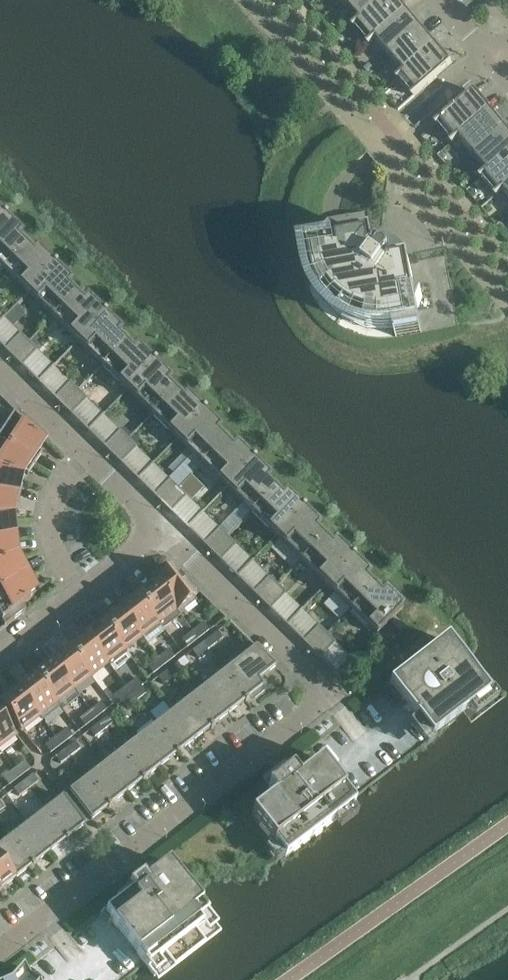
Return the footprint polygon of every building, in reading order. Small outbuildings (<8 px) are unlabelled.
[(344,7),(347,4),(361,21),(355,25),(356,26),(387,0),(352,0),(344,7)] [(397,0),(387,0),(356,26),(357,27),(360,24),(374,41),(370,43),(371,44),(408,13),(397,0)] [(422,30),(408,13),(371,44),(372,45),(377,40),(391,56),(388,59),(422,30)] [(437,47),(422,30),(388,59),(391,57),(405,73),(400,78),(437,47)] [(452,66),(437,47),(400,78),(401,79),(404,76),(418,93),(415,95),(416,97),(452,66)] [(454,142),(491,111),(475,93),(439,124),(440,125),(443,123),(457,139),(454,142)] [(472,157),(506,129),(491,111),(454,142),(455,143),(460,138),(474,155),(472,157)] [(507,156),(507,132),(506,129),(472,157),(472,158),(475,155),(488,172),(483,176),(483,177),(507,156)] [(507,187),(507,156),(483,177),(484,178),(487,175),(501,191),(498,194),(498,195),(507,187)] [(498,195),(499,195),(505,191),(507,195),(507,187),(498,195)] [(458,327),(459,326),(447,256),(410,262),(410,261),(408,262),(406,254),(405,251),(404,249),(403,246),(401,244),(399,242),(397,241),(395,239),(392,238),(390,237),(387,237),(384,237),(382,237),(374,238),(373,235),(372,236),(368,212),(297,224),(297,225),(306,275),(307,280),(308,285),(310,289),(312,294),(314,298),(316,302),(319,306),(322,310),(325,314),(329,318),(332,321),(336,324),(340,327),(344,329),(349,332),(353,334),(358,335),(363,337),(367,338),(372,339),(377,339),(382,339),(387,339),(392,339),(397,338),(458,327)] [(0,223),(0,266),(3,269),(29,243),(6,219),(7,218),(6,217),(0,223)] [(29,243),(3,269),(28,294),(55,266),(54,265),(53,266),(29,243)] [(55,266),(28,294),(53,318),(79,291),(56,268),(56,267),(55,266)] [(79,291),(53,318),(78,342),(105,315),(104,314),(103,314),(79,291)] [(105,315),(78,342),(103,367),(129,340),(105,317),(106,316),(105,315)] [(13,359),(29,343),(21,334),(5,351),(13,359)] [(129,340),(103,367),(128,391),(155,363),(154,362),(153,363),(129,340)] [(29,343),(13,359),(22,367),(37,351),(29,343)] [(155,363),(128,391),(153,416),(179,389),(155,365),(156,365),(155,363)] [(70,383),(54,399),(63,408),(79,391),(70,383)] [(179,389),(153,416),(177,440),(205,412),(203,411),(202,412),(179,389)] [(79,391),(63,408),(71,416),(87,400),(79,391)] [(38,453),(42,446),(33,437),(36,431),(16,412),(0,437),(0,443),(35,467),(42,456),(38,453)] [(194,456),(170,481),(178,489),(202,464),(229,438),(205,414),(206,413),(205,412),(177,440),(194,456)] [(113,456),(128,440),(120,432),(104,448),(113,456)] [(229,438),(202,464),(227,489),(254,461),(253,460),(252,461),(229,438)] [(128,440),(113,456),(121,465),(137,448),(128,440)] [(0,443),(0,472),(19,481),(23,475),(27,478),(35,467),(0,443)] [(254,461),(227,489),(252,513),(278,486),(254,463),(255,462),(254,461)] [(0,472),(0,497),(19,502),(22,489),(17,488),(19,481),(0,472)] [(170,481),(154,497),(162,505),(178,489),(170,481)] [(278,486),(252,513),(277,537),(304,510),(303,508),(302,509),(278,486)] [(187,497),(178,489),(162,505),(171,513),(187,497)] [(0,497),(0,520),(9,520),(11,513),(16,515),(19,502),(0,497)] [(304,510),(277,537),(302,562),(328,535),(304,512),(305,511),(304,510)] [(0,520),(0,542),(17,540),(15,527),(10,528),(9,520),(0,520)] [(212,554),(228,538),(219,529),(204,546),(212,554)] [(328,535),(302,562),(327,586),(354,558),(352,557),(352,558),(328,535)] [(228,538),(212,554),(220,562),(236,546),(228,538)] [(0,542),(0,565),(16,561),(13,554),(19,553),(17,540),(0,542)] [(354,558),(327,586),(351,610),(378,584),(354,560),(355,559),(354,558)] [(0,565),(0,591),(28,577),(22,565),(18,567),(16,561),(0,565)] [(200,593),(177,570),(175,572),(173,569),(155,583),(180,615),(197,601),(194,597),(200,593)] [(26,612),(23,606),(34,598),(30,591),(34,588),(28,577),(0,591),(0,621),(4,629),(26,612)] [(262,603),(278,586),(269,578),(253,594),(262,603)] [(180,615),(155,583),(138,596),(164,630),(181,617),(179,615),(180,615)] [(377,635),(393,619),(403,609),(378,584),(351,610),(377,635)] [(278,586),(262,603),(270,611),(286,595),(278,586)] [(164,630),(138,596),(121,609),(143,637),(147,643),(164,630)] [(143,637),(121,609),(104,622),(126,651),(143,637)] [(104,622),(86,636),(109,664),(108,664),(114,671),(131,658),(126,651),(104,622)] [(193,631),(199,639),(209,631),(203,623),(193,631)] [(311,651),(327,635),(319,627),(303,643),(311,651)] [(188,648),(199,639),(193,631),(182,640),(188,648)] [(202,644),(207,651),(223,639),(218,632),(202,644)] [(327,635),(311,651),(320,660),(336,643),(327,635)] [(109,664),(86,636),(69,649),(92,677),(108,664),(109,664)] [(431,740),(459,718),(463,715),(471,726),(505,699),(487,676),(479,682),(447,641),(389,686),(431,740)] [(207,651),(202,644),(193,651),(198,658),(207,651)] [(256,647),(224,672),(247,702),(248,701),(247,699),(253,695),(256,698),(266,690),(259,680),(276,667),(256,647)] [(92,677),(69,649),(52,662),(74,690),(92,677)] [(159,658),(165,666),(175,657),(169,650),(159,658)] [(154,674),(165,666),(159,658),(148,666),(154,674)] [(74,690),(52,662),(35,675),(60,707),(61,707),(63,710),(80,697),(74,690)] [(178,663),(168,670),(173,677),(178,683),(188,676),(178,663)] [(173,677),(168,670),(158,678),(164,685),(173,677)] [(207,685),(229,714),(245,701),(246,703),(247,702),(224,672),(207,685)] [(60,707),(35,675),(18,688),(40,717),(43,721),(60,707)] [(132,694),(142,687),(143,686),(137,679),(126,687),(132,694)] [(207,685),(190,698),(213,728),(214,727),(213,726),(229,714),(207,685)] [(132,694),(126,687),(115,695),(121,703),(122,702),(132,694)] [(132,694),(137,701),(147,694),(142,687),(132,694)] [(40,717),(18,688),(0,702),(22,731),(40,717)] [(122,702),(128,709),(137,701),(132,694),(122,702)] [(173,712),(195,740),(211,728),(212,729),(213,728),(190,698),(173,712)] [(90,711),(96,718),(107,710),(101,702),(90,711)] [(79,719),(85,727),(96,718),(90,711),(79,719)] [(173,712),(156,725),(179,755),(180,754),(179,752),(195,740),(173,712)] [(16,736),(0,715),(0,748),(16,736)] [(100,723),(105,730),(115,722),(109,716),(100,723)] [(105,730),(100,723),(90,731),(95,737),(105,730)] [(139,738),(161,766),(177,754),(178,756),(179,755),(156,725),(139,738)] [(56,737),(62,745),(73,736),(67,729),(56,737)] [(62,745),(56,737),(45,746),(51,754),(62,745)] [(139,738),(122,751),(145,781),(146,780),(145,779),(161,766),(139,738)] [(66,750),(71,756),(81,749),(75,742),(66,750)] [(71,756),(66,750),(56,757),(61,764),(71,756)] [(104,765),(127,793),(142,781),(143,782),(145,781),(122,751),(104,765)] [(252,815),(275,846),(285,859),(356,804),(322,760),(299,778),(292,769),(288,764),(264,783),(275,797),(252,815)] [(20,777),(31,769),(25,762),(14,770),(20,777)] [(104,765),(87,778),(110,807),(112,807),(111,805),(127,793),(104,765)] [(20,777),(14,770),(3,778),(9,786),(20,777)] [(24,782),(30,790),(39,782),(33,775),(24,782)] [(70,792),(92,820),(108,807),(109,808),(110,807),(87,778),(70,792)] [(24,782),(14,790),(20,797),(30,790),(24,782)] [(63,796),(45,810),(68,840),(70,839),(69,838),(85,825),(63,796)] [(45,810),(28,823),(50,852),(66,840),(67,841),(68,840),(45,810)] [(28,823),(11,837),(34,867),(35,866),(34,864),(50,852),(28,823)] [(0,845),(0,857),(16,878),(32,866),(33,867),(34,867),(11,837),(0,845)] [(0,893),(1,892),(0,891),(16,878),(0,857),(0,893)] [(144,963),(158,979),(160,979),(222,932),(169,864),(153,876),(150,871),(117,896),(121,901),(106,913),(144,963)] [(23,970),(14,979),(28,979),(23,970)]
